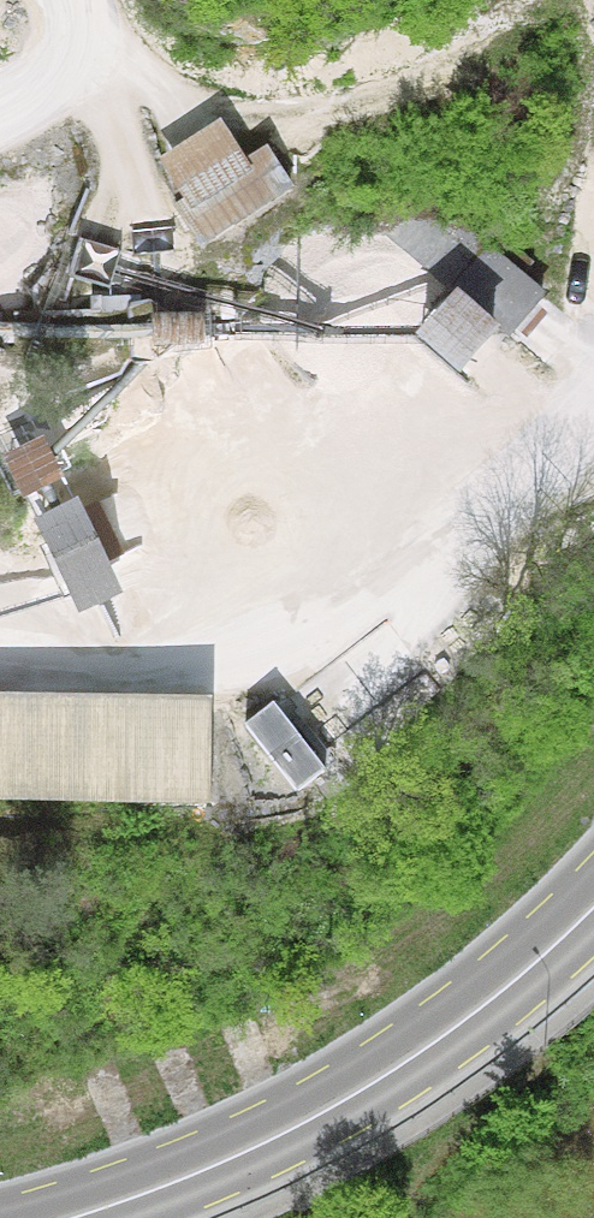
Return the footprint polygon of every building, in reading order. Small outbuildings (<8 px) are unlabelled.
[(228,122),(164,158),(212,243),(300,193),(275,149),(251,162),(228,122)] [(370,219),(459,302),(422,342),(463,381),(541,297),(411,176),(370,219)] [(41,445),(6,464),(29,507),(64,488),(41,445)] [(82,509),(35,531),(75,617),(123,595),(82,509)] [(517,615),(484,587),(418,664),(452,693),(517,615)] [(205,805),(210,697),(0,688),(0,796),(205,805)]
